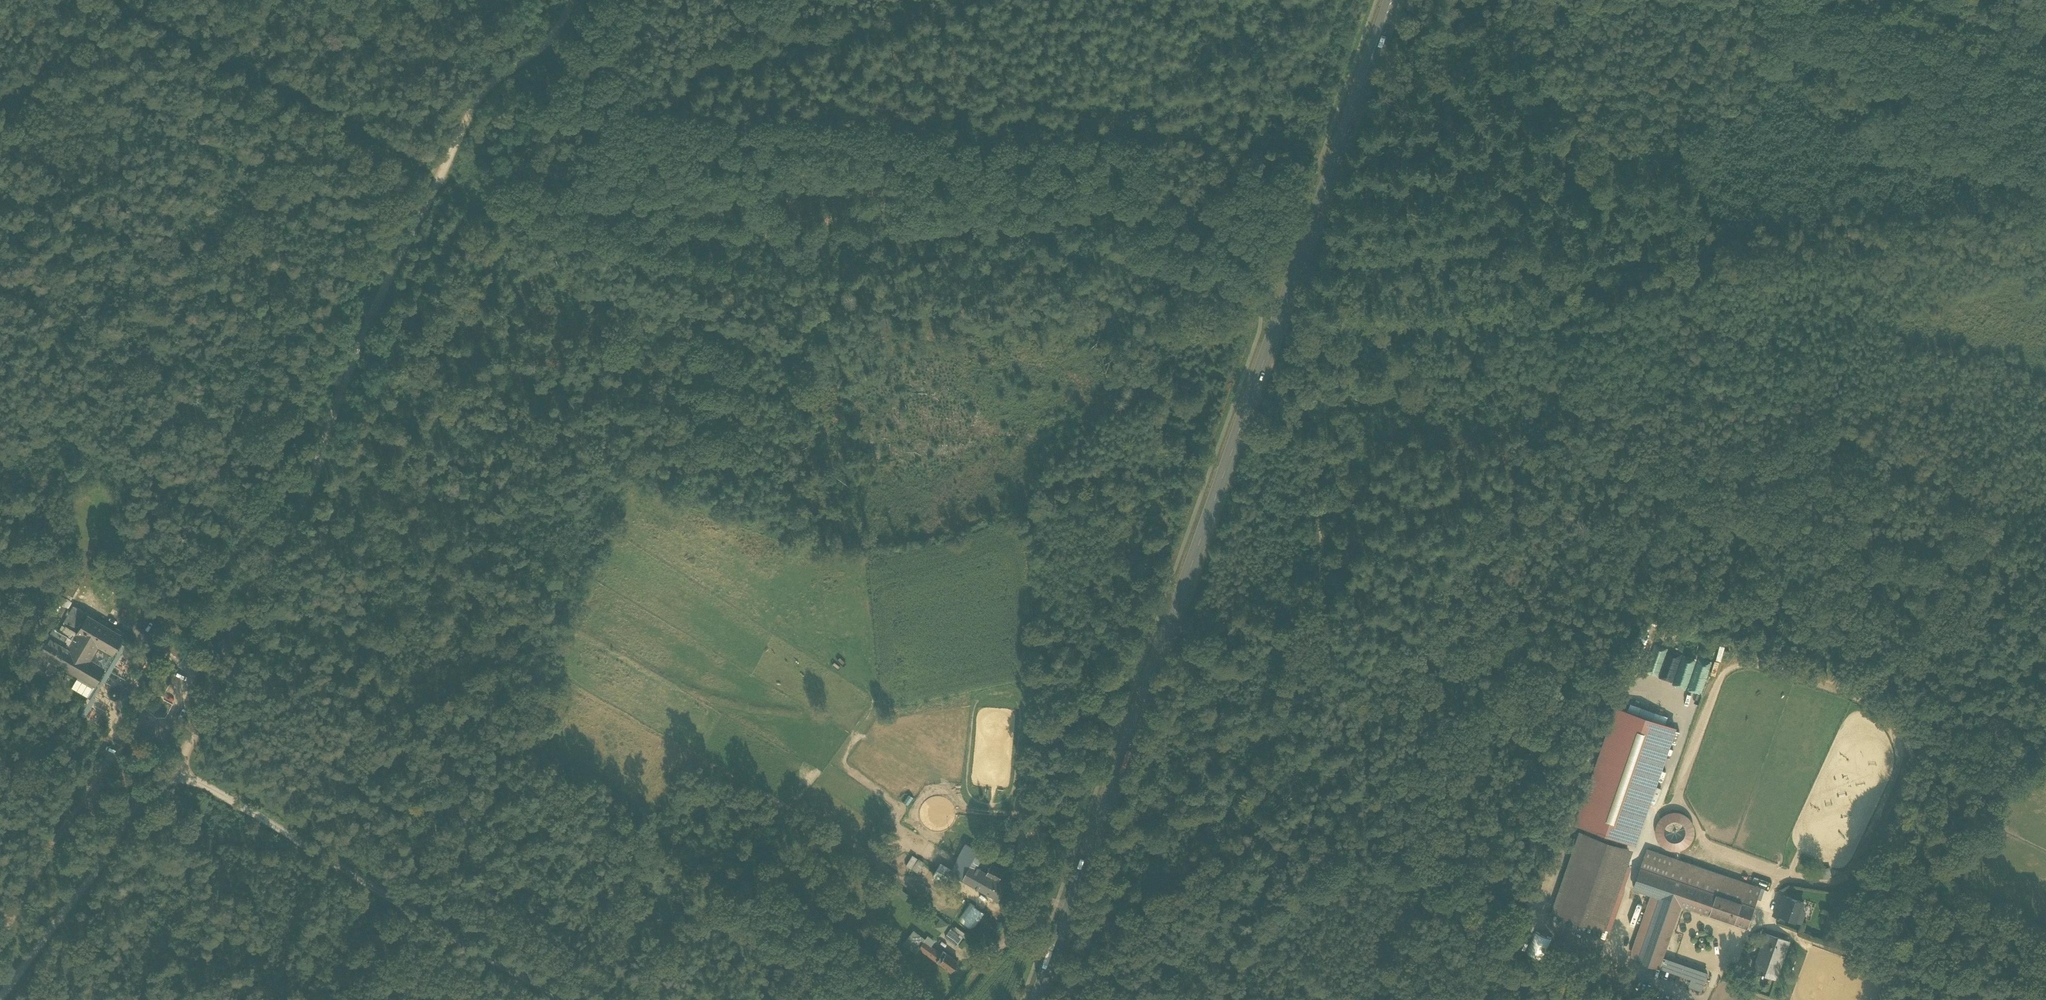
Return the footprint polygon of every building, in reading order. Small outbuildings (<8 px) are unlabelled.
[(59,585),(51,598),(57,602),(64,588),(59,585)] [(46,603),(54,607),(57,602),(51,598),(49,597),(46,603)] [(63,605),(57,602),(54,607),(59,611),(63,605)] [(56,631),(71,639),(82,620),(83,618),(68,610),(56,631)] [(90,690),(99,673),(84,664),(93,650),(107,658),(118,640),(82,620),(71,639),(65,650),(54,669),(90,690)] [(37,660),(54,669),(65,650),(57,645),(60,639),(54,635),(46,631),(32,657),(37,660)] [(71,639),(56,631),(54,635),(60,639),(57,645),(65,650),(71,639)] [(110,660),(107,658),(93,650),(84,664),(99,673),(102,674),(110,660)] [(1668,651),(1661,675),(1675,679),(1673,685),(1688,689),(1689,684),(1702,688),(1709,663),(1698,660),(1693,677),(1689,676),(1694,659),(1668,651)] [(1710,675),(1717,677),(1720,667),(1713,665),(1710,675)] [(42,672),(48,678),(51,675),(45,669),(42,672)] [(95,696),(83,715),(101,725),(112,706),(95,696)] [(1577,824),(1635,844),(1675,728),(1616,708),(1577,824)] [(1687,814),(1679,811),(1671,811),(1664,814),(1658,820),(1655,828),(1655,836),(1658,844),(1664,849),(1671,853),(1680,853),(1687,849),(1693,843),(1696,836),(1696,828),(1693,820),(1687,814)] [(1599,832),(1596,839),(1619,847),(1622,840),(1599,832)] [(1560,914),(1588,836),(1579,833),(1552,911),(1560,914)] [(1560,914),(1601,928),(1628,850),(1619,847),(1596,839),(1588,836),(1560,914)] [(950,874),(987,895),(996,879),(987,873),(976,867),(984,854),(966,844),(952,869),(950,874)] [(1651,894),(1656,896),(1660,898),(1681,904),(1747,927),(1761,888),(1647,849),(1634,888),(1651,894)] [(1633,851),(1628,850),(1601,928),(1606,929),(1633,851)] [(912,856),(907,864),(912,867),(917,859),(912,856)] [(919,859),(911,869),(917,873),(925,863),(919,859)] [(948,877),(950,874),(952,869),(940,863),(936,870),(948,877)] [(987,873),(996,879),(999,880),(1004,870),(992,864),(987,873)] [(948,877),(936,870),(931,879),(943,886),(948,877)] [(1008,885),(999,880),(996,879),(987,895),(999,901),(1002,895),(1008,885)] [(900,890),(897,894),(906,900),(909,896),(900,890)] [(1631,957),(1633,958),(1653,901),(1656,896),(1651,894),(1631,951),(1631,957)] [(1780,895),(1777,903),(1783,905),(1786,897),(1780,895)] [(1633,958),(1639,960),(1660,898),(1656,896),(1653,901),(1633,958)] [(1781,915),(1801,922),(1804,913),(1801,911),(1804,903),(1786,897),(1783,905),(1780,915),(1781,915)] [(1681,904),(1660,898),(1639,960),(1704,983),(1707,975),(1662,959),(1681,904)] [(973,930),(985,912),(970,902),(958,920),(973,930)] [(1774,915),(1780,917),(1781,915),(1780,915),(1783,905),(1777,903),(1774,915)] [(1810,919),(1826,924),(1829,916),(1813,911),(1810,919)] [(945,932),(949,922),(939,918),(935,928),(945,932)] [(950,928),(944,937),(957,946),(963,937),(950,928)] [(916,951),(918,948),(925,939),(913,930),(905,942),(916,951)] [(1541,961),(1552,938),(1535,931),(1525,954),(1541,961)] [(1754,971),(1776,979),(1789,942),(1767,934),(1754,971)] [(918,948),(936,961),(940,955),(931,948),(935,943),(926,937),(925,939),(918,948)] [(936,961),(950,971),(958,962),(943,951),(940,955),(936,961)]
